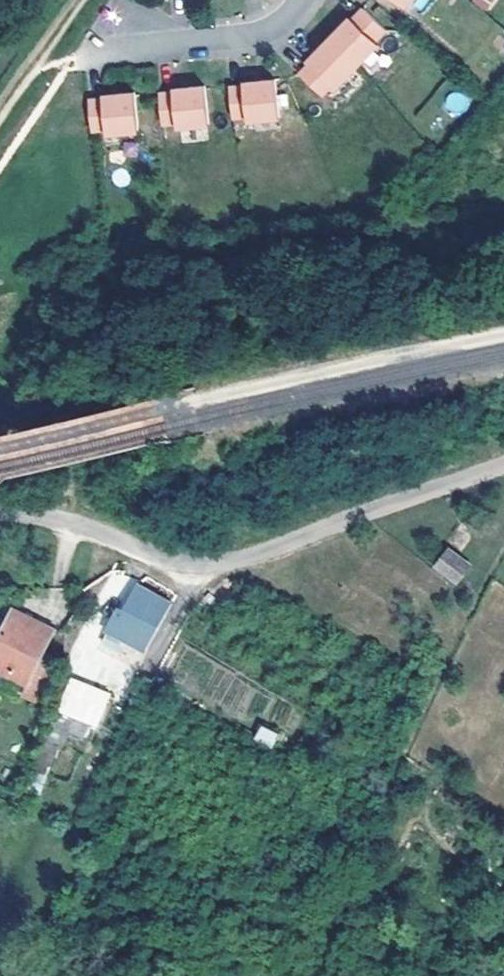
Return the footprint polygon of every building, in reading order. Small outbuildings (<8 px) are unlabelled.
[(495,0),(471,0),(486,12),(495,0)] [(326,38),(354,65),(374,44),(371,41),(382,30),(359,8),(349,19),(347,17),(326,38)] [(354,65),(326,38),(305,60),(307,62),(296,73),(319,95),(330,84),(333,87),(354,65)] [(257,80),(228,83),(228,86),(213,88),(217,118),(231,117),(231,120),(262,117),(257,80)] [(188,86),(158,89),(158,92),(143,94),(147,125),(161,123),(161,127),(192,124),(188,86)] [(456,116),(470,105),(457,90),(444,101),(456,116)] [(118,93),(89,96),(89,99),(74,101),(77,132),(92,130),(92,134),(123,130),(118,93)] [(471,566),(452,551),(441,566),(460,580),(471,566)] [(168,600),(140,584),(116,625),(143,641),(168,600)] [(51,635),(55,627),(15,608),(0,638),(0,669),(29,683),(44,651),(51,635)] [(55,627),(51,635),(63,642),(68,633),(66,632),(55,627)] [(44,651),(29,683),(0,669),(0,679),(44,700),(54,680),(46,676),(56,657),(44,651)] [(115,667),(92,657),(77,690),(100,701),(115,667)] [(259,725),(253,740),(271,748),(278,733),(259,725)] [(28,791),(38,795),(44,780),(33,776),(28,791)]
